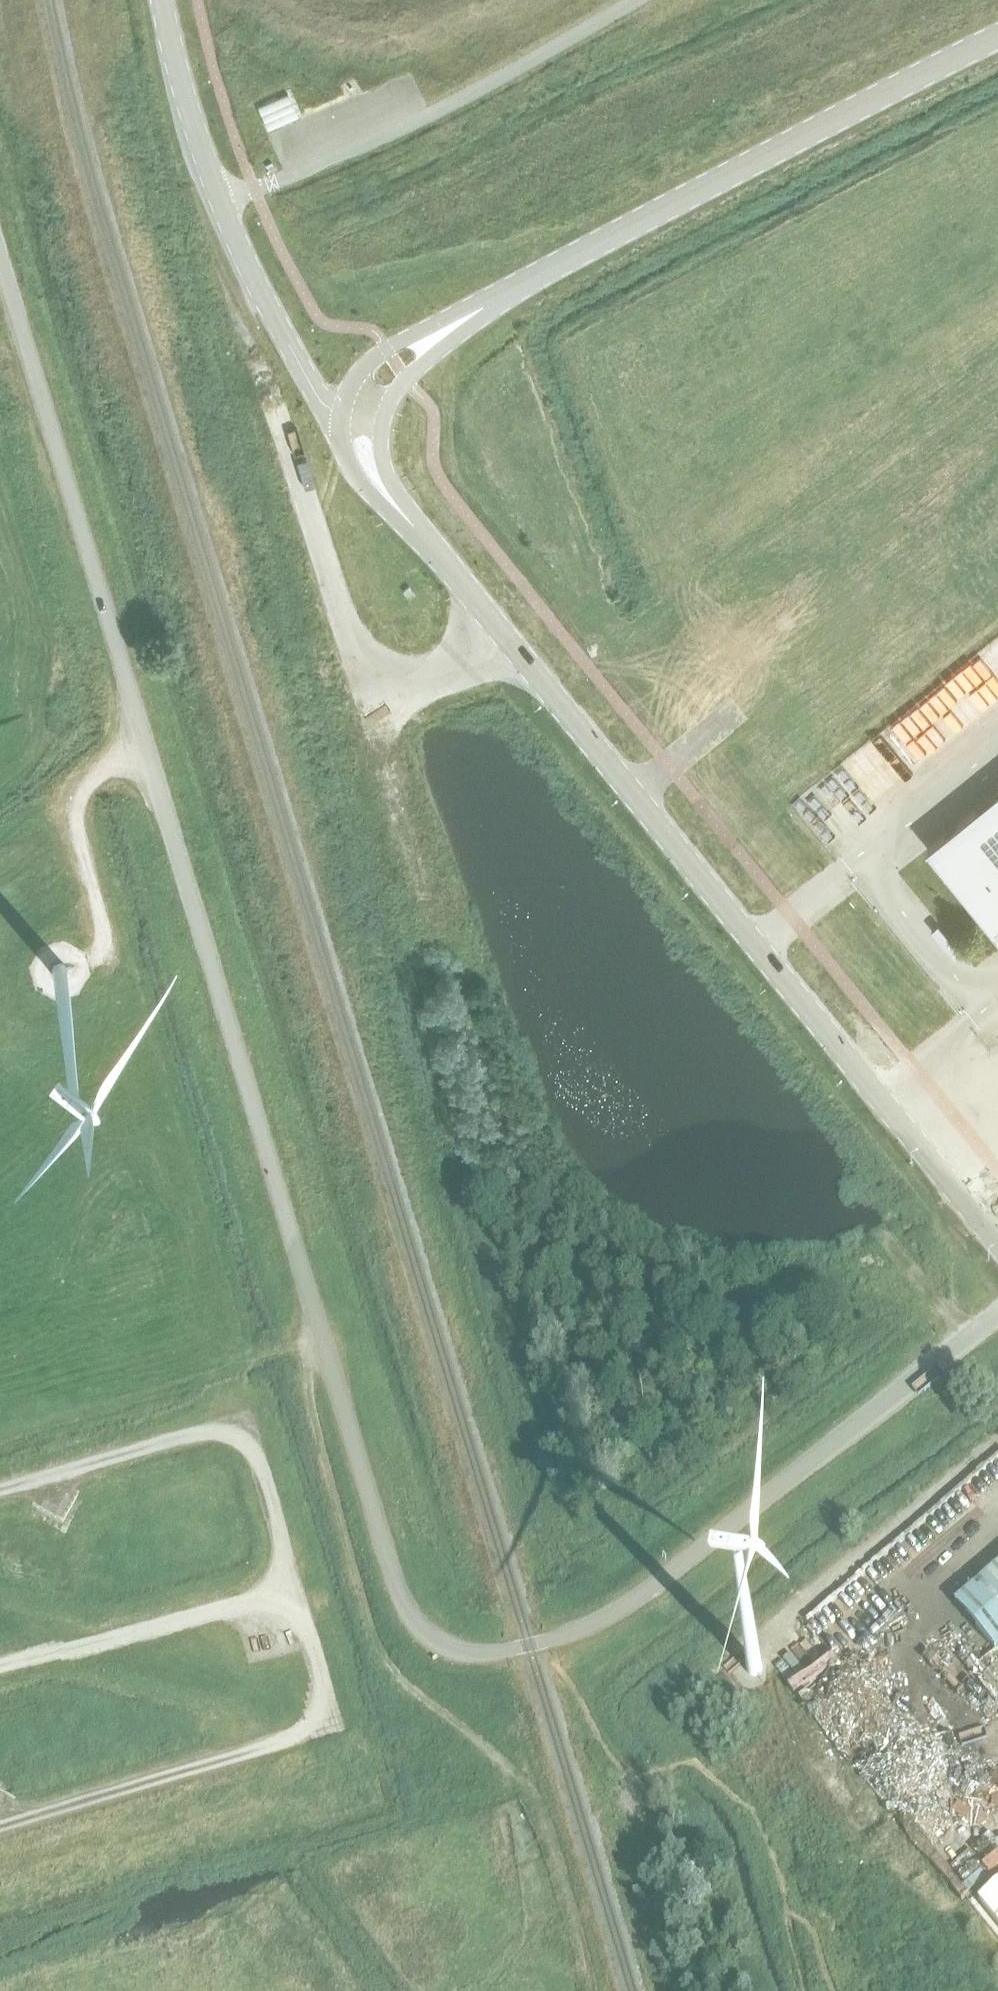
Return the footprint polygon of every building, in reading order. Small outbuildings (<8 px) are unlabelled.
[(295,118),(326,105),(317,82),(286,95),(295,118)] [(973,666),(972,665),(946,684),(972,719),(997,699),(985,682),(988,679),(976,663),(973,666)] [(914,768),(923,762),(908,741),(899,748),(914,768)] [(974,810),(928,847),(997,934),(997,839),(974,810)] [(956,1604),(996,1650),(997,1649),(997,1568),(956,1604)] [(783,1660),(770,1643),(747,1638),(728,1649),(724,1673),(737,1691),(759,1695),(778,1685),(783,1660)] [(979,1900),(997,1923),(997,1885),(979,1900)]
